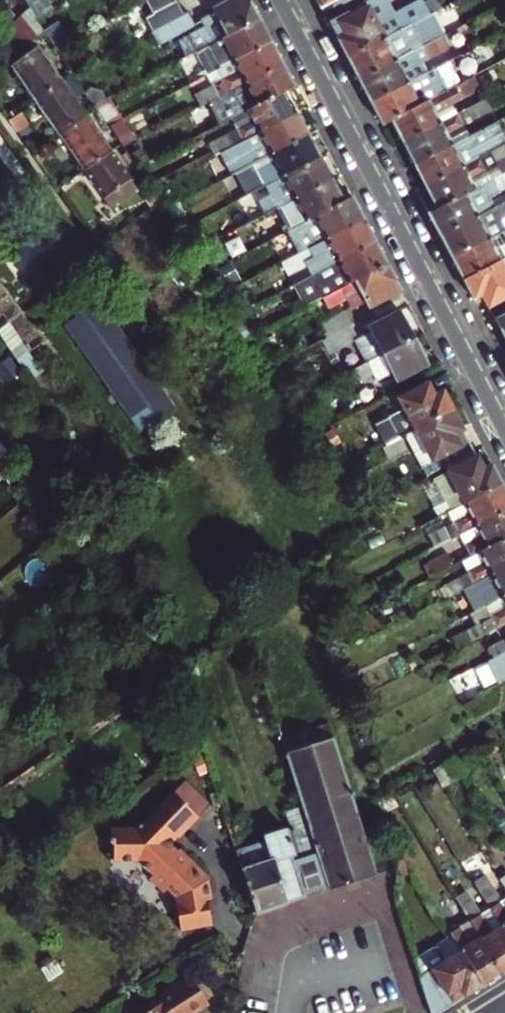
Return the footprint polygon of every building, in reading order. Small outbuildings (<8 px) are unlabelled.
[(151,31),(183,15),(175,0),(143,17),(151,31)] [(194,50),(258,17),(249,0),(228,0),(212,8),(214,11),(200,18),(203,25),(186,34),(194,50)] [(327,20),(364,0),(317,0),(327,20)] [(327,20),(346,56),(428,13),(422,2),(396,15),(388,0),(364,0),(327,20)] [(443,5),(428,13),(346,56),(358,79),(412,50),(407,40),(415,36),(436,25),(435,24),(449,17),(443,5)] [(194,24),(188,12),(183,15),(151,31),(158,44),(194,24)] [(27,46),(39,37),(21,15),(9,24),(27,46)] [(214,68),(269,39),(258,17),(194,50),(206,72),(214,68)] [(45,37),(53,48),(67,40),(61,29),(45,37)] [(446,47),(440,35),(421,46),(427,57),(446,47)] [(407,40),(412,50),(421,46),(415,36),(407,40)] [(210,99),(281,62),(269,39),(214,68),(220,77),(209,83),(210,85),(193,94),(199,105),(210,99)] [(35,100),(62,81),(37,45),(10,64),(35,100)] [(412,50),(418,61),(427,57),(421,46),(412,50)] [(369,101),(408,80),(404,71),(419,63),(418,61),(412,50),(358,79),(369,101)] [(381,123),(390,118),(436,95),(430,84),(458,70),(451,57),(408,80),(369,101),(381,123)] [(222,121),(230,117),(284,89),(293,84),(281,62),(210,99),(222,121)] [(72,73),(81,87),(87,84),(77,70),(72,73)] [(72,73),(62,81),(35,100),(59,133),(86,114),(75,98),(84,91),(81,87),(72,73)] [(436,95),(390,118),(402,141),(456,113),(451,103),(479,88),(472,76),(436,95)] [(95,89),(86,94),(92,104),(94,103),(101,99),(95,89)] [(233,143),(296,111),(284,89),(230,117),(235,127),(208,142),(214,153),(233,143)] [(107,123),(109,122),(122,115),(109,95),(101,99),(94,103),(107,123)] [(471,120),(490,109),(484,98),(465,108),(471,120)] [(34,118),(26,106),(8,119),(15,129),(19,129),(34,118)] [(465,108),(456,113),(462,124),(471,120),(465,108)] [(245,165),(253,161),(308,133),(296,111),(233,143),(245,165)] [(413,163),(468,134),(462,124),(456,113),(402,141),(413,163)] [(86,114),(59,133),(84,169),(111,149),(86,114)] [(122,115),(109,122),(122,145),(138,137),(124,114),(122,115)] [(425,185),(504,143),(504,138),(495,119),(468,134),(413,163),(425,185)] [(308,133),(253,161),(259,171),(265,183),(319,155),(308,133)] [(425,185),(436,207),(501,173),(497,166),(495,162),(504,156),(504,143),(425,185)] [(111,149),(84,169),(110,206),(137,186),(111,149)] [(276,206),(331,177),(319,155),(265,183),(270,193),(243,208),(249,219),(276,206)] [(70,182),(76,177),(66,162),(47,175),(55,186),(66,178),(68,180),(70,182)] [(497,166),(501,173),(504,170),(504,162),(497,166)] [(501,173),(436,207),(427,212),(438,234),(494,204),(489,195),(504,186),(504,170),(501,173)] [(259,171),(249,176),(256,188),(265,183),(259,171)] [(256,188),(249,176),(232,186),(237,198),(256,188)] [(282,231),(287,229),(342,200),(331,177),(276,206),(285,223),(279,226),(282,231)] [(299,251),(308,246),(363,217),(351,195),(342,200),(287,229),(299,251)] [(504,227),(504,222),(502,216),(504,215),(504,198),(494,204),(438,234),(450,256),(504,227)] [(292,282),(310,273),(374,240),(363,217),(308,246),(313,255),(303,260),(304,261),(286,271),(292,282)] [(462,279),(504,256),(504,227),(450,256),(462,279)] [(374,240),(310,273),(315,283),(297,293),(303,304),(386,262),(374,240)] [(504,268),(504,256),(462,279),(473,299),(482,294),(488,305),(504,296),(504,270),(504,268)] [(197,270),(193,262),(183,268),(188,276),(197,270)] [(386,262),(303,304),(310,318),(347,298),(352,307),(364,300),(368,307),(401,290),(386,262)] [(219,264),(212,269),(217,278),(224,274),(219,264)] [(292,282),(297,293),(315,283),(310,273),(292,282)] [(172,406),(97,300),(65,322),(141,429),(172,406)] [(357,339),(349,324),(325,336),(333,351),(353,340),(358,349),(341,358),(347,370),(413,335),(399,308),(367,326),(370,332),(357,339)] [(318,323),(325,336),(349,324),(341,310),(318,323)] [(504,339),(504,313),(495,319),(504,339)] [(390,381),(427,362),(413,335),(347,370),(353,382),(371,372),(375,381),(386,375),(390,381)] [(381,445),(398,436),(403,434),(451,408),(442,390),(433,394),(426,381),(399,396),(404,406),(387,415),(392,425),(375,434),(381,445)] [(423,472),(424,474),(472,449),(451,408),(403,434),(423,472)] [(404,448),(398,436),(381,445),(387,457),(404,448)] [(437,478),(452,507),(501,482),(491,462),(483,467),(476,454),(449,469),(450,471),(437,478)] [(5,457),(0,460),(0,474),(7,485),(19,477),(5,457)] [(504,508),(504,490),(501,482),(452,507),(448,509),(445,511),(451,521),(427,534),(433,545),(457,532),(504,508)] [(469,555),(504,536),(504,508),(457,532),(463,543),(469,555)] [(472,582),(504,565),(504,536),(469,555),(460,559),(466,571),(440,585),(446,595),(472,582)] [(463,543),(444,554),(450,564),(460,559),(469,555),(463,543)] [(429,562),(434,572),(450,564),(444,554),(429,562)] [(504,593),(504,565),(472,582),(477,593),(451,607),(457,618),(468,612),(504,593)] [(504,620),(504,593),(468,612),(474,623),(463,629),(469,639),(504,621),(504,620)] [(469,639),(463,629),(452,635),(457,645),(469,639)] [(504,648),(504,643),(502,638),(487,646),(492,655),(504,648)] [(497,669),(502,679),(504,678),(504,664),(497,669)] [(502,679),(497,669),(473,681),(478,691),(502,679)] [(374,873),(327,721),(279,736),(300,804),(284,809),(294,842),(298,856),(315,851),(327,887),(327,888),(374,873)] [(430,768),(440,785),(460,772),(451,757),(430,768)] [(208,877),(192,860),(178,847),(175,850),(171,845),(171,837),(175,833),(178,835),(198,815),(172,789),(136,824),(110,824),(110,834),(108,834),(108,841),(112,841),(112,851),(117,857),(136,857),(150,872),(147,876),(161,890),(164,887),(172,895),(173,900),(172,900),(176,929),(207,925),(201,884),(208,877)] [(234,849),(253,912),(286,901),(286,897),(298,894),(299,896),(327,887),(315,851),(298,856),(294,842),(289,843),(284,827),(262,834),(264,840),(234,849)] [(500,856),(488,863),(504,890),(504,865),(500,856)] [(488,907),(504,934),(504,896),(499,900),(483,873),(472,880),(488,907)] [(500,972),(504,969),(504,934),(488,907),(479,913),(465,889),(454,896),(469,920),(500,972)] [(449,908),(438,915),(449,933),(459,926),(449,908)] [(449,933),(450,935),(481,984),(500,972),(469,920),(459,926),(449,933)] [(430,1012),(432,1012),(481,984),(450,935),(413,958),(430,1012)] [(53,957),(40,966),(48,978),(61,970),(53,957)] [(165,984),(168,989),(184,978),(182,974),(165,984)] [(203,1002),(187,976),(184,978),(168,989),(147,1002),(149,1005),(137,1012),(186,1012),(203,1002)]
